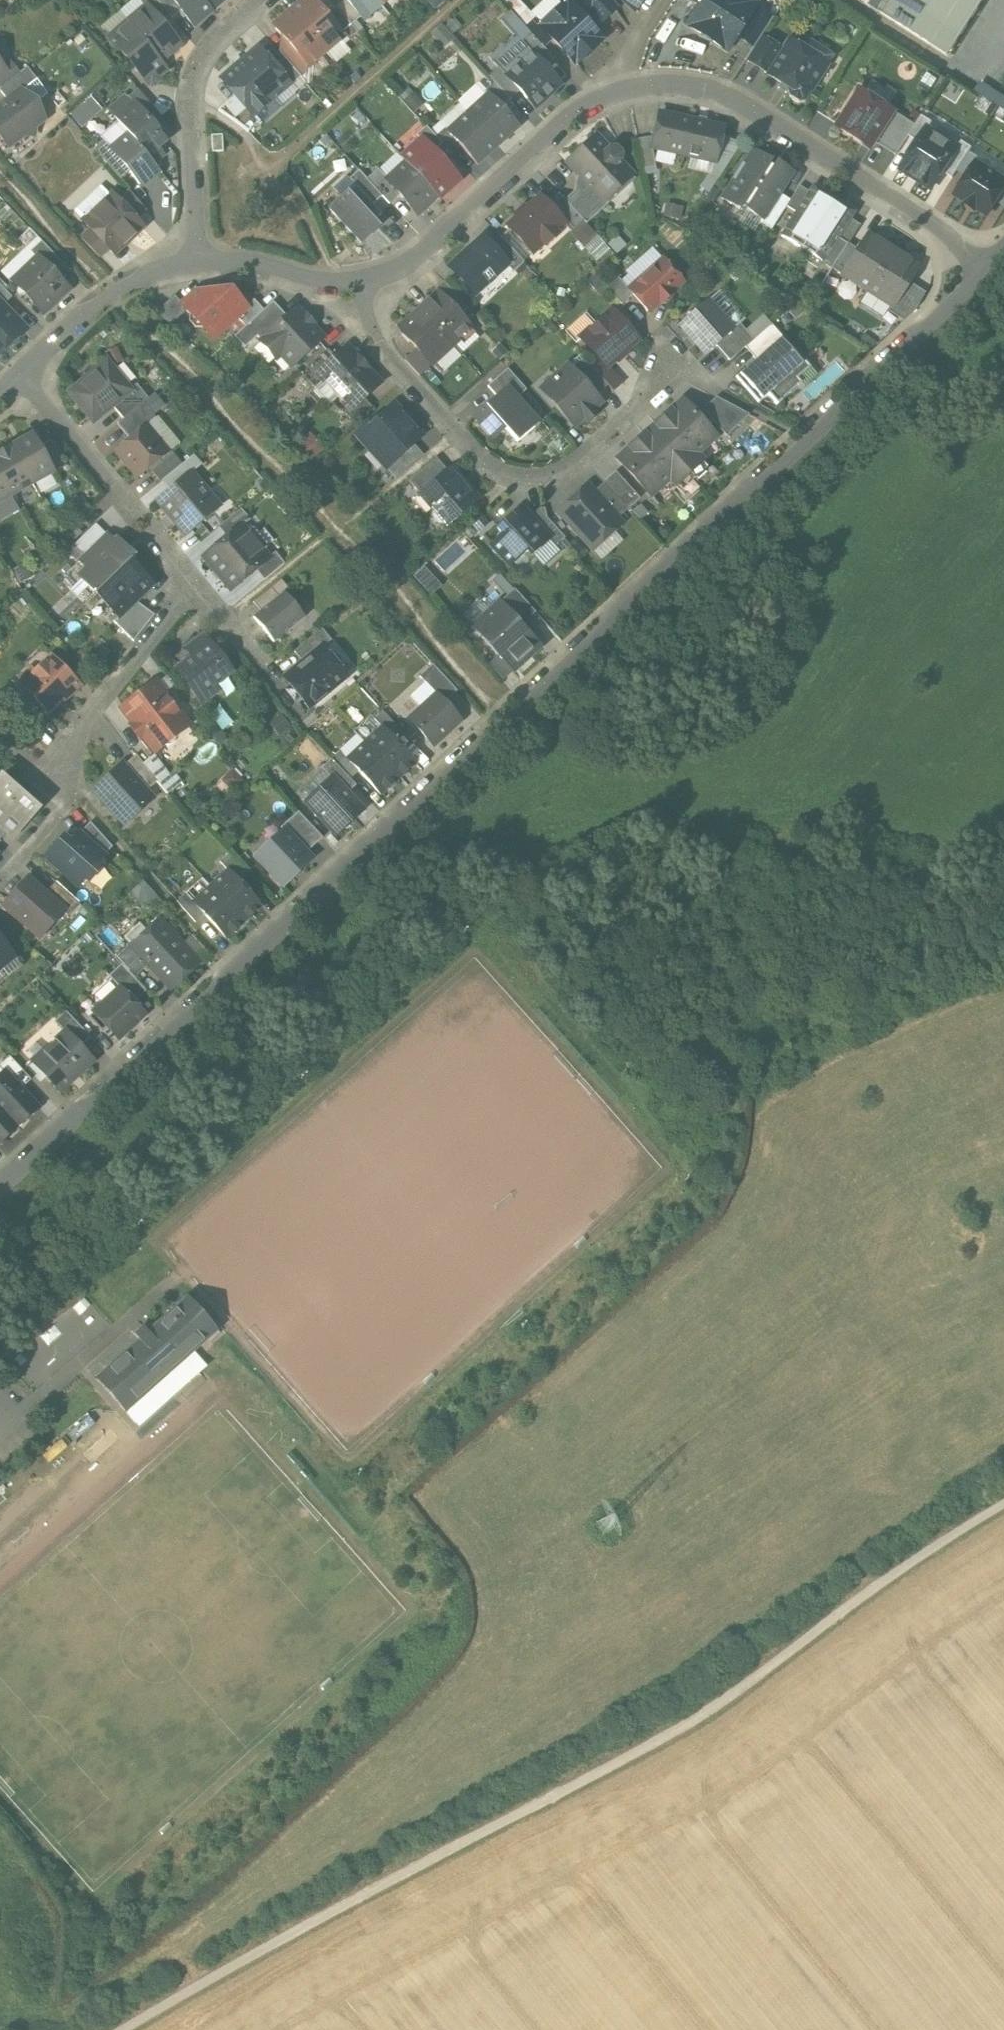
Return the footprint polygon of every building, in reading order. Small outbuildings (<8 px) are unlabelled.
[(161,24),(170,16),(157,0),(139,0),(146,8),(147,7),(161,24)] [(170,16),(173,19),(182,11),(172,0),(157,0),(170,16)] [(182,11),(195,26),(213,11),(204,0),(172,0),(182,11)] [(213,11),(226,0),(204,0),(213,11)] [(313,0),(310,0),(306,3),(299,4),(291,10),(327,53),(341,41),(342,34),(313,0)] [(351,26),(360,18),(345,0),(336,7),(351,26)] [(376,0),(345,0),(360,18),(368,19),(382,7),(376,0)] [(542,24),(563,6),(559,1),(557,0),(545,0),(531,13),(536,18),(542,24)] [(587,23),(596,15),(582,0),(560,0),(559,1),(563,6),(567,2),(587,23)] [(596,15),(602,22),(615,9),(608,1),(609,0),(582,0),(596,15)] [(635,10),(641,0),(623,0),(635,10)] [(751,0),(703,0),(687,25),(701,34),(705,33),(712,38),(714,42),(727,51),(736,37),(756,7),(757,4),(751,0)] [(879,11),(947,55),(982,0),(886,0),(879,11)] [(542,24),(541,26),(552,39),(576,65),(603,40),(587,23),(567,2),(563,6),(542,24)] [(161,24),(147,7),(146,8),(129,23),(161,61),(170,53),(174,54),(179,50),(179,46),(161,24)] [(736,37),(754,48),(762,36),(773,18),(756,7),(736,37)] [(327,53),(291,10),(283,17),(281,24),(275,29),(290,46),(305,64),(313,65),(327,53)] [(543,46),(552,39),(541,26),(542,24),(536,18),(525,27),(531,33),(543,46)] [(161,61),(129,23),(111,38),(150,85),(154,85),(159,81),(159,77),(168,69),(161,61)] [(543,46),(531,33),(522,42),(530,50),(545,67),(554,59),(543,46)] [(768,74),(784,49),(762,36),(754,48),(746,61),(768,74)] [(810,40),(805,49),(794,42),(788,43),(784,49),(768,74),(790,88),(788,90),(790,97),(799,103),(804,101),(834,56),(810,40)] [(305,75),(305,64),(290,46),(281,54),(285,59),(301,77),(301,78),(305,75)] [(274,68),(258,49),(222,80),(236,96),(253,116),(254,115),(288,86),(289,85),(274,68)] [(545,67),(530,50),(518,61),(520,63),(506,76),(520,92),(528,100),(527,100),(536,110),(554,94),(552,92),(561,84),(545,67)] [(289,88),(301,77),(285,59),(274,68),(289,85),(288,86),(289,88)] [(20,74),(12,63),(4,69),(4,70),(0,74),(0,89),(20,74)] [(0,89),(0,91),(8,101),(21,91),(22,93),(37,80),(27,68),(20,74),(0,89)] [(511,100),(520,92),(506,76),(499,69),(490,77),(495,82),(511,100)] [(502,108),(511,100),(495,82),(486,91),(489,94),(502,108)] [(128,98),(132,103),(133,102),(152,125),(161,117),(138,89),(128,98)] [(860,90),(836,127),(871,149),(875,142),(895,112),(860,90)] [(0,107),(0,135),(9,147),(26,134),(34,135),(38,101),(27,100),(22,93),(21,91),(8,101),(0,107)] [(502,108),(489,94),(468,113),(498,145),(519,126),(502,108)] [(94,96),(72,114),(82,127),(105,109),(94,96)] [(254,115),(253,116),(236,96),(219,111),(249,133),(260,123),(254,115)] [(152,125),(133,102),(132,103),(114,117),(129,135),(153,163),(161,157),(161,151),(159,148),(165,143),(165,140),(152,125)] [(909,136),(916,125),(895,112),(875,142),(896,156),(909,136)] [(498,145),(468,113),(448,132),(461,146),(477,164),(498,145)] [(692,122),(660,114),(652,147),(685,154),(692,122)] [(916,125),(909,136),(919,142),(927,130),(928,130),(933,123),(922,116),(916,125)] [(723,129),(692,122),(685,154),(716,161),(723,129)] [(434,152),(443,144),(436,137),(426,126),(417,135),(421,140),(422,139),(434,152)] [(452,154),(461,146),(448,132),(444,128),(436,137),(443,144),(452,154)] [(928,130),(927,130),(919,142),(902,169),(932,188),(943,172),(957,149),(928,130)] [(153,163),(129,135),(112,150),(125,166),(142,186),(159,171),(153,163)] [(597,138),(593,142),(587,141),(583,146),(582,152),(569,164),(586,182),(603,201),(604,200),(631,175),(619,162),(620,160),(620,155),(616,150),(610,150),(609,151),(597,138)] [(434,152),(422,139),(421,140),(402,158),(407,164),(437,197),(439,199),(460,180),(434,152)] [(116,173),(125,166),(112,150),(104,142),(95,149),(116,173)] [(957,173),(970,152),(972,148),(962,142),(957,149),(943,172),(953,179),(957,173)] [(771,161),(753,149),(744,164),(743,163),(733,179),(734,179),(722,198),(740,210),(744,204),(749,207),(747,210),(762,220),(763,221),(780,194),(794,173),(778,163),(774,168),(769,164),(771,161)] [(967,179),(977,164),(978,164),(981,159),(970,152),(957,173),(967,179)] [(437,197),(407,164),(388,180),(388,181),(401,195),(418,214),(437,197)] [(977,164),(967,179),(956,195),(988,215),(996,203),(1003,190),(1003,181),(978,164),(977,164)] [(374,205),(382,197),(368,180),(359,170),(350,179),(356,186),(374,205)] [(390,205),(401,195),(388,181),(388,180),(379,170),(368,180),(382,197),(390,205)] [(586,182),(565,201),(584,222),(587,225),(608,205),(604,200),(603,201),(586,182)] [(374,205),(356,186),(331,209),(362,243),(379,228),(373,222),(382,214),(374,205)] [(834,199),(814,186),(810,192),(797,213),(782,236),(802,249),(834,199)] [(791,201),(787,206),(797,213),(810,192),(800,186),(791,201)] [(996,203),(1003,208),(1003,190),(996,203)] [(119,202),(135,220),(146,210),(130,192),(119,202)] [(119,202),(111,194),(83,221),(91,230),(109,249),(115,255),(143,228),(135,220),(119,202)] [(559,194),(548,205),(566,225),(565,225),(571,233),(584,222),(565,201),(559,194)] [(791,201),(780,194),(763,221),(762,220),(761,223),(772,230),(787,206),(791,201)] [(548,205),(540,196),(507,226),(529,250),(540,240),(546,246),(558,234),(557,233),(565,225),(566,225),(548,205)] [(834,199),(802,249),(822,262),(850,219),(855,212),(834,199)] [(860,225),(850,219),(822,262),(832,269),(849,244),(860,225)] [(100,258),(109,249),(91,230),(81,239),(100,258)] [(894,251),(868,235),(859,250),(843,275),(868,291),(894,251)] [(483,238),(450,268),(475,295),(506,266),(507,265),(491,247),(483,238)] [(502,238),(491,247),(507,265),(506,266),(514,273),(524,263),(502,238)] [(37,258),(37,257),(57,278),(67,268),(42,242),(31,252),(37,258)] [(859,250),(849,244),(832,269),(843,275),(859,250)] [(894,251),(868,291),(891,307),(893,308),(909,282),(919,267),(894,251)] [(57,278),(37,257),(37,258),(20,273),(25,278),(17,285),(17,286),(17,292),(21,296),(27,296),(44,314),(61,297),(61,291),(66,287),(57,278)] [(663,260),(629,290),(634,295),(649,312),(660,302),(662,305),(673,294),(672,292),(683,282),(675,273),(675,269),(671,263),(665,263),(663,260)] [(634,295),(629,290),(616,275),(604,285),(622,305),(634,295)] [(438,293),(460,317),(469,309),(444,282),(435,291),(437,294),(438,293)] [(926,293),(909,282),(893,308),(891,307),(888,312),(904,322),(918,308),(926,293)] [(3,307),(12,298),(0,285),(0,304),(3,307)] [(230,291),(195,292),(182,304),(181,305),(186,312),(189,315),(189,322),(195,328),(204,328),(214,340),(238,318),(247,310),(245,308),(230,291)] [(460,317),(438,293),(437,294),(420,309),(454,346),(471,329),(460,317)] [(186,312),(181,305),(182,304),(175,296),(156,313),(171,326),(186,312)] [(245,308),(247,310),(238,318),(246,327),(248,326),(264,311),(254,300),(245,308)] [(732,331),(707,302),(682,325),(707,353),(716,345),(732,331)] [(264,311),(248,326),(261,342),(288,319),(273,303),(264,311)] [(5,349),(6,349),(15,341),(14,340),(25,330),(3,307),(0,304),(0,354),(5,349)] [(420,309),(403,326),(404,335),(417,350),(431,366),(454,346),(420,309)] [(261,342),(261,343),(276,359),(281,355),(292,367),(322,339),(297,310),(288,319),(261,342)] [(636,340),(612,313),(582,339),(602,362),(606,366),(607,365),(636,340)] [(746,348),(754,341),(740,325),(732,331),(716,345),(730,362),(746,348)] [(772,325),(754,341),(746,348),(757,361),(783,337),(772,325)] [(810,368),(783,337),(757,361),(748,369),(747,368),(736,378),(759,403),(769,395),(778,405),(802,384),(798,379),(810,368)] [(380,384),(348,348),(336,359),(324,369),(324,379),(323,380),(349,410),(355,404),(356,405),(363,399),(380,384)] [(324,369),(336,359),(328,350),(301,375),(314,389),(323,380),(324,379),(324,369)] [(420,377),(431,366),(417,350),(405,361),(420,377)] [(606,366),(602,362),(593,370),(613,393),(623,384),(607,365),(606,366)] [(107,364),(71,394),(94,421),(112,406),(129,391),(107,364)] [(601,404),(568,367),(552,381),(558,388),(548,397),(574,427),(584,418),(588,423),(596,415),(592,411),(601,404)] [(507,388),(517,399),(527,391),(508,370),(488,387),(497,397),(507,388)] [(129,391),(112,406),(123,420),(149,399),(137,384),(129,391)] [(497,397),(474,417),(494,440),(506,430),(517,443),(539,424),(517,399),(507,388),(497,397)] [(717,398),(703,411),(727,438),(749,415),(717,398)] [(372,408),(363,399),(356,405),(355,404),(349,410),(345,414),(354,424),(372,408)] [(716,438),(683,401),(650,430),(689,473),(703,461),(697,455),(716,438)] [(372,423),(357,437),(386,469),(422,437),(395,406),(374,425),(372,423)] [(169,453),(147,426),(116,452),(138,478),(169,453)] [(689,473),(650,430),(618,460),(651,497),(670,480),(675,486),(689,473)] [(298,442),(306,457),(323,448),(316,433),(298,442)] [(40,448),(33,435),(11,447),(33,485),(54,473),(51,468),(40,448)] [(51,442),(40,448),(51,468),(62,462),(51,442)] [(0,454),(0,476),(12,497),(33,485),(11,447),(0,454)] [(178,450),(152,470),(164,486),(190,465),(178,450)] [(453,469),(421,496),(433,510),(432,518),(438,525),(447,526),(478,500),(453,469)] [(606,482),(630,509),(640,499),(616,472),(606,482)] [(191,474),(157,502),(185,536),(214,512),(205,500),(210,496),(191,474)] [(12,497),(0,476),(0,503),(12,497)] [(606,482),(593,493),(618,520),(630,509),(606,482)] [(593,493),(588,487),(559,514),(592,551),(622,524),(618,520),(593,493)] [(539,511),(530,518),(550,540),(549,541),(556,547),(565,538),(548,520),(545,509),(539,511)] [(218,529),(226,539),(242,526),(243,528),(250,521),(241,510),(218,529)] [(494,510),(476,522),(484,533),(502,520),(494,510)] [(524,512),(509,525),(505,521),(497,528),(502,534),(490,545),(510,568),(528,552),(532,557),(549,541),(550,540),(530,518),(524,512)] [(226,539),(204,558),(222,580),(225,578),(234,589),(255,571),(269,560),(268,558),(243,528),(242,526),(226,539)] [(80,560),(88,568),(114,543),(106,535),(80,560)] [(88,568),(79,577),(97,595),(130,563),(135,559),(117,541),(114,543),(88,568)] [(269,560),(255,571),(264,581),(285,564),(275,553),(268,558),(269,560)] [(130,563),(97,595),(119,618),(136,602),(152,586),(130,563)] [(514,590),(499,604),(520,627),(535,614),(514,590)] [(305,618),(284,593),(254,618),(274,643),(305,618)] [(119,618),(114,623),(134,643),(155,616),(136,602),(119,618)] [(520,627),(499,604),(473,628),(513,672),(540,648),(520,627)] [(294,653),(303,663),(321,648),(322,650),(332,642),(322,630),(294,653)] [(187,649),(195,658),(210,646),(204,636),(187,649)] [(195,658),(178,671),(197,697),(198,697),(203,704),(217,693),(212,686),(230,672),(210,646),(195,658)] [(322,650),(321,648),(303,663),(285,678),(292,687),(289,690),(297,699),(300,696),(310,708),(346,678),(337,668),(339,663),(339,662),(339,660),(338,659),(336,658),(335,657),(333,657),(332,657),(330,657),(329,657),(322,650)] [(31,670),(18,682),(49,713),(78,685),(51,658),(35,674),(31,670)] [(436,696),(444,704),(457,692),(433,665),(420,677),(436,696)] [(156,685),(123,709),(155,751),(163,745),(164,746),(169,746),(174,743),(175,737),(171,732),(184,722),(156,685)] [(436,696),(410,720),(434,746),(460,721),(444,704),(436,696)] [(374,720),(382,728),(394,741),(402,733),(383,712),(374,720)] [(394,741),(382,728),(365,744),(398,780),(415,764),(394,741)] [(398,780),(365,744),(348,760),(359,772),(381,796),(398,780)] [(351,780),(359,772),(348,760),(340,751),(331,760),(351,780)] [(124,767),(147,793),(157,783),(137,756),(124,767)] [(356,786),(351,780),(331,760),(322,769),(332,780),(333,779),(347,795),(356,786)] [(123,766),(95,792),(125,825),(154,800),(147,793),(124,767),(123,766)] [(0,776),(0,825),(8,833),(14,838),(39,809),(0,776)] [(347,795),(333,779),(332,780),(306,803),(336,836),(363,811),(347,795)] [(306,854),(323,839),(299,813),(281,828),(284,831),(285,830),(306,854)] [(112,848),(90,823),(80,835),(104,857),(112,848)] [(0,825),(0,841),(8,833),(0,825)] [(306,854),(285,830),(284,831),(256,857),(283,887),(312,860),(306,854)] [(80,835),(70,845),(63,839),(46,858),(78,886),(85,878),(89,882),(101,868),(97,864),(104,857),(80,835)] [(228,872),(239,883),(248,875),(229,855),(220,863),(228,872)] [(239,883),(228,872),(211,887),(244,923),(261,907),(239,883)] [(45,895),(28,881),(5,906),(40,937),(62,912),(63,911),(45,895)] [(79,903),(56,883),(45,895),(63,911),(62,912),(68,916),(79,903)] [(244,923),(211,887),(194,903),(205,915),(226,939),(244,923)] [(205,915),(194,903),(186,894),(177,902),(196,923),(205,915)] [(198,964),(160,922),(133,947),(149,964),(171,988),(198,964)] [(9,952),(0,941),(0,959),(9,952)] [(121,965),(134,979),(149,964),(133,947),(131,945),(116,959),(121,965)] [(121,989),(134,1003),(146,992),(134,979),(121,965),(109,977),(121,989)] [(121,989),(94,1013),(117,1039),(144,1014),(134,1003),(121,989)] [(65,1033),(66,1032),(80,1048),(91,1038),(67,1012),(55,1022),(65,1033)] [(65,1033),(33,1062),(60,1092),(93,1061),(80,1048),(66,1032),(65,1033)] [(5,1072),(21,1090),(31,1080),(10,1057),(0,1066),(0,1068),(4,1073),(5,1072)] [(5,1072),(4,1073),(0,1076),(0,1108),(17,1127),(30,1115),(32,1116),(36,1114),(37,1113),(38,1110),(37,1107),(21,1090),(5,1072)] [(0,1108),(0,1146),(1,1145),(2,1145),(3,1144),(4,1143),(5,1141),(5,1140),(5,1138),(17,1127),(0,1108)] [(181,1303),(148,1332),(143,1326),(135,1334),(140,1339),(116,1361),(116,1362),(97,1379),(126,1412),(135,1404),(128,1396),(138,1387),(140,1390),(189,1347),(194,1352),(214,1334),(205,1324),(210,1320),(189,1297),(182,1303),(181,1303)]
